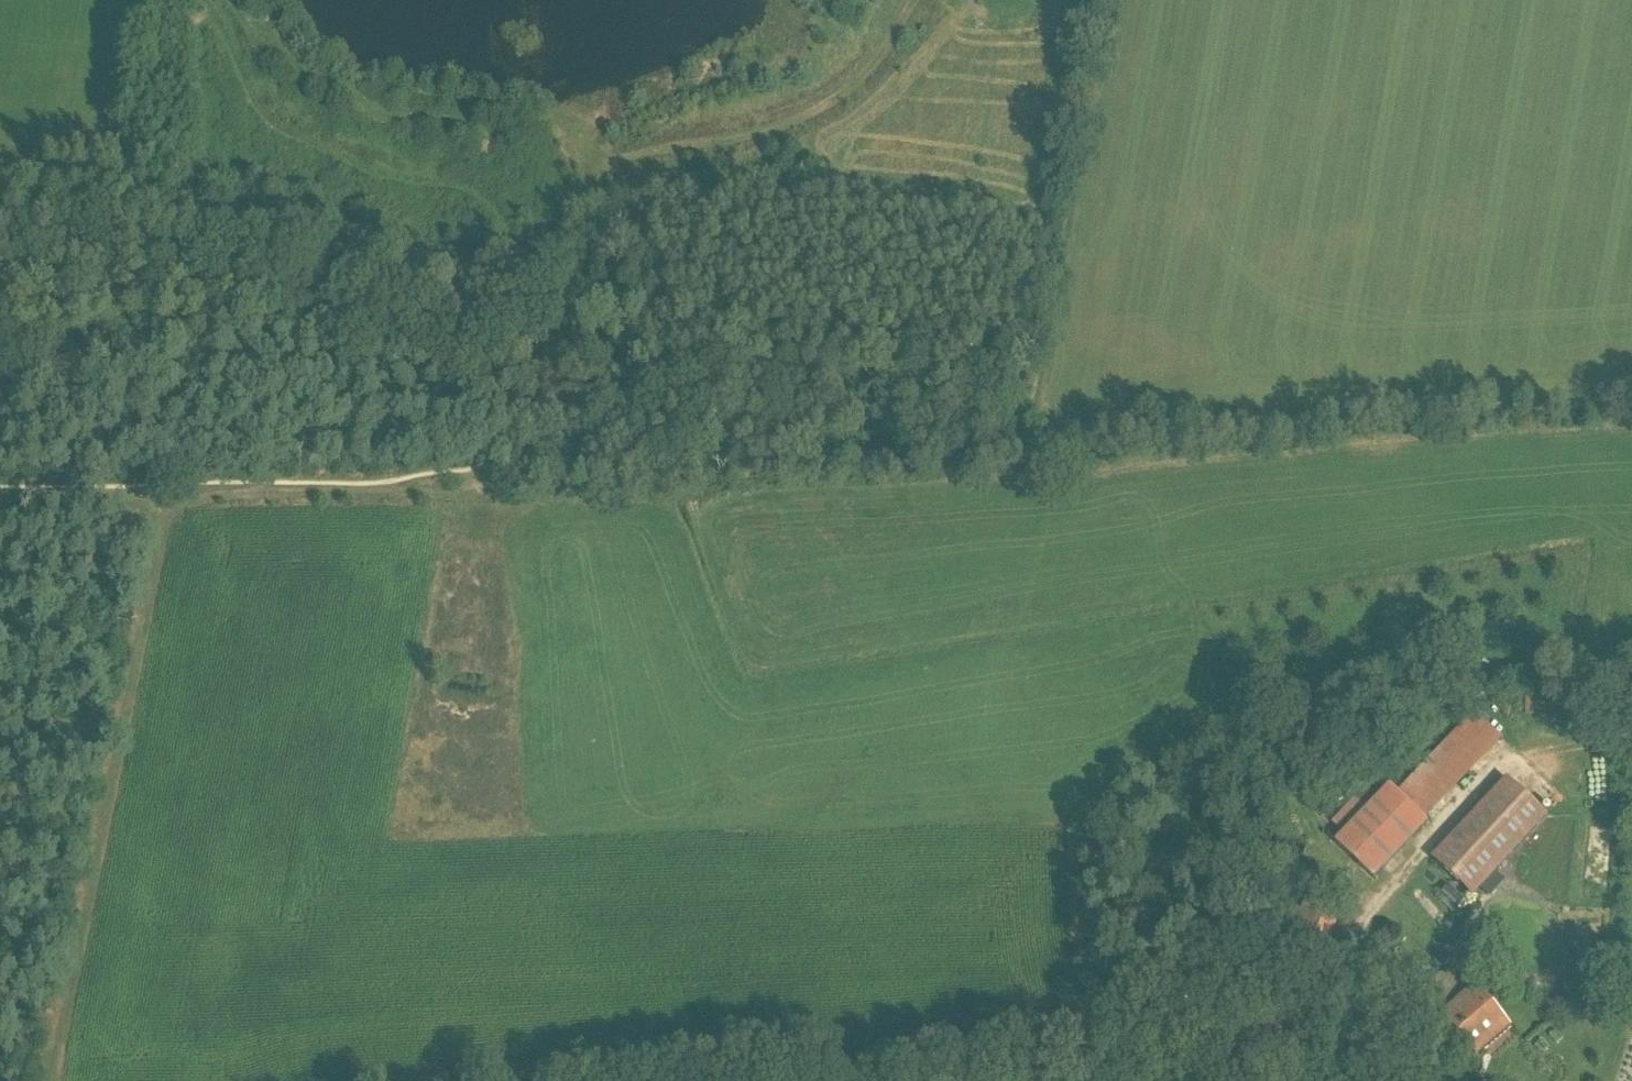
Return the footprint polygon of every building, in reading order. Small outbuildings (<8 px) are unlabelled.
[(1476,716),(1399,796),(1428,823),(1505,743),(1476,716)] [(1508,780),(1433,861),(1474,899),(1549,818),(1508,780)] [(1399,796),(1394,790),(1343,844),(1380,879),(1431,826),(1428,823),(1399,796)] [(1445,980),(1418,1003),(1438,1027),(1465,1004),(1445,980)] [(1438,1027),(1433,1032),(1465,1068),(1484,1052),(1483,1050),(1507,1030),(1508,1031),(1509,1030),(1478,993),(1465,1004),(1438,1027)]
